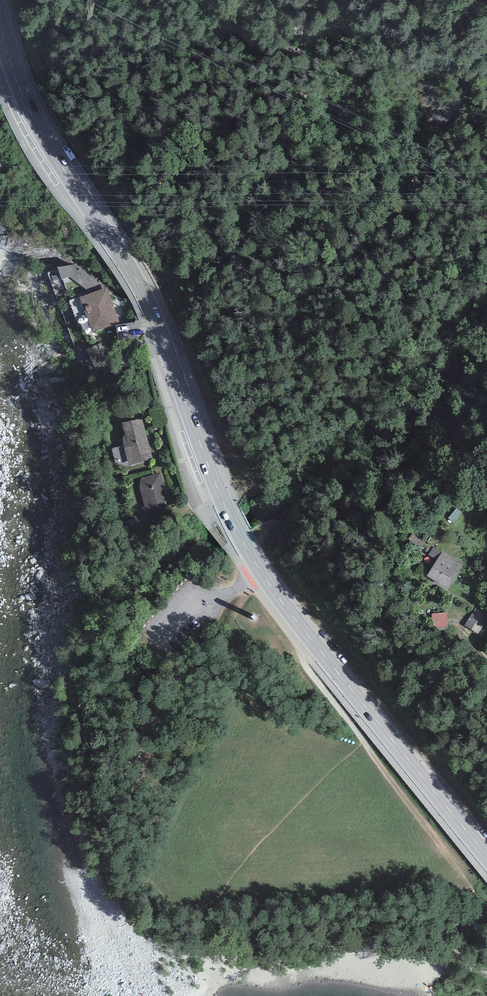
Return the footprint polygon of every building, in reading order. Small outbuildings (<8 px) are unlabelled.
[(76,264),(58,267),(62,279),(70,277),(90,293),(105,288),(76,264)] [(90,293),(80,297),(92,332),(120,322),(107,287),(105,288),(90,293)] [(120,339),(135,337),(133,323),(118,324),(120,339)] [(101,343),(87,349),(96,371),(111,364),(101,343)] [(123,445),(129,465),(153,459),(142,418),(122,422),(125,435),(123,437),(123,445)] [(160,473),(138,479),(146,509),(167,504),(160,473)] [(462,512),(457,508),(448,518),(453,523),(462,512)] [(434,547),(429,555),(437,560),(442,552),(434,547)] [(437,560),(427,576),(448,588),(464,565),(442,552),(437,560)] [(478,634),(486,620),(486,615),(475,608),(464,626),(478,634)] [(447,613),(432,614),(433,628),(448,627),(447,613)]
